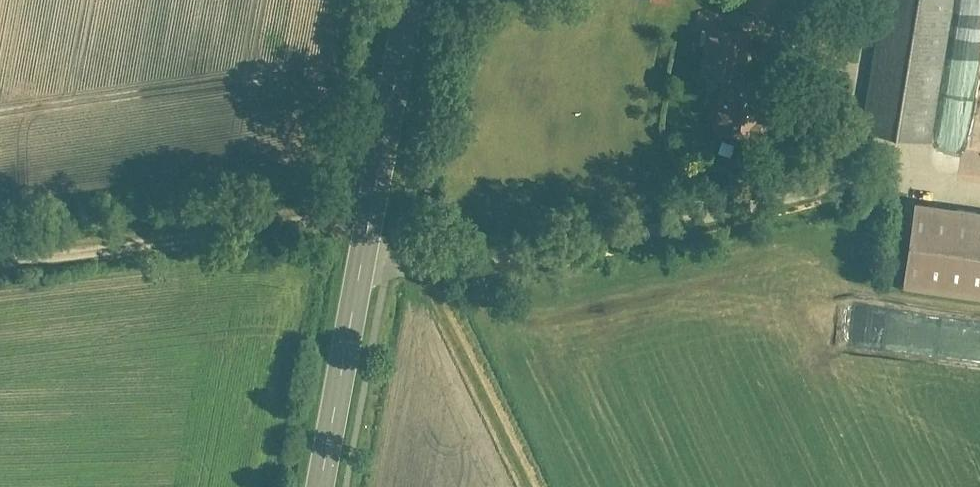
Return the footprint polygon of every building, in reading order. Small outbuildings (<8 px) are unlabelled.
[(649,7),(669,10),(671,0),(651,0),(649,7)] [(743,17),(779,23),(783,0),(746,0),(743,17)] [(931,143),(939,98),(955,0),(878,0),(856,131),(931,143)] [(707,27),(699,80),(721,83),(714,133),(763,140),(772,78),(739,73),(745,33),(707,27)] [(974,152),(979,124),(979,106),(939,98),(931,143),(974,152)] [(903,289),(979,298),(979,214),(913,206),(903,289)]
